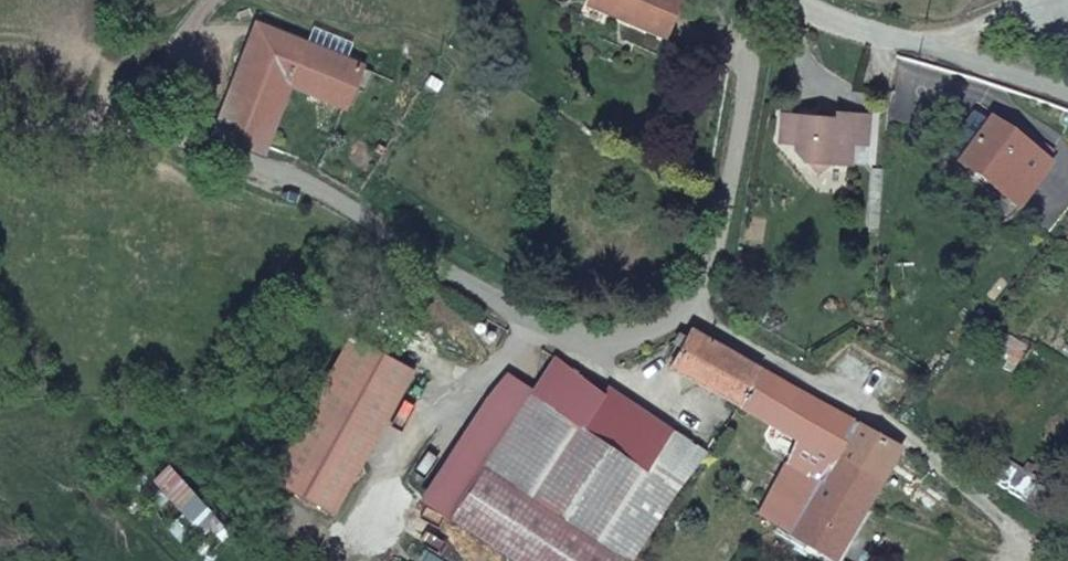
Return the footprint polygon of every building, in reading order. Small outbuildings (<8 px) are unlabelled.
[(601,0),(594,0),(593,4),(614,12),(617,6),(601,0)] [(669,34),(682,0),(601,0),(617,6),(614,12),(669,34)] [(349,113),(367,71),(254,22),(214,136),(269,159),(294,90),(349,113)] [(879,109),(844,106),(843,112),(824,110),(789,106),(787,134),(802,136),(802,143),(814,155),(858,160),(858,156),(859,138),(877,140),(879,109)] [(954,165),(983,120),(968,109),(937,152),(954,165)] [(1052,169),(983,120),(954,165),(1020,214),(1052,169)] [(876,158),(877,140),(859,138),(858,156),(876,158)] [(421,363),(357,328),(275,471),(338,507),(421,363)] [(683,350),(670,372),(735,407),(760,368),(694,333),(691,338),(681,333),(672,344),(683,350)] [(554,408),(575,376),(554,363),(532,394),(554,408)] [(760,368),(735,407),(792,439),(784,465),(756,518),(788,535),(859,420),(760,368)] [(579,425),(602,395),(575,376),(554,408),(579,425)] [(704,456),(606,389),(602,395),(579,425),(625,456),(633,446),(657,460),(662,453),(693,472),(704,456)] [(486,465),(628,557),(637,544),(673,490),(625,456),(579,425),(554,408),(532,394),(486,465)] [(904,446),(859,420),(788,535),(811,547),(838,560),(861,520),(904,446)] [(673,490),(679,494),(693,472),(662,453),(657,460),(633,446),(625,456),(673,490)] [(628,557),(486,465),(451,516),(519,560),(625,560),(628,557)] [(861,520),(838,560),(873,560),(887,535),(861,520)]
